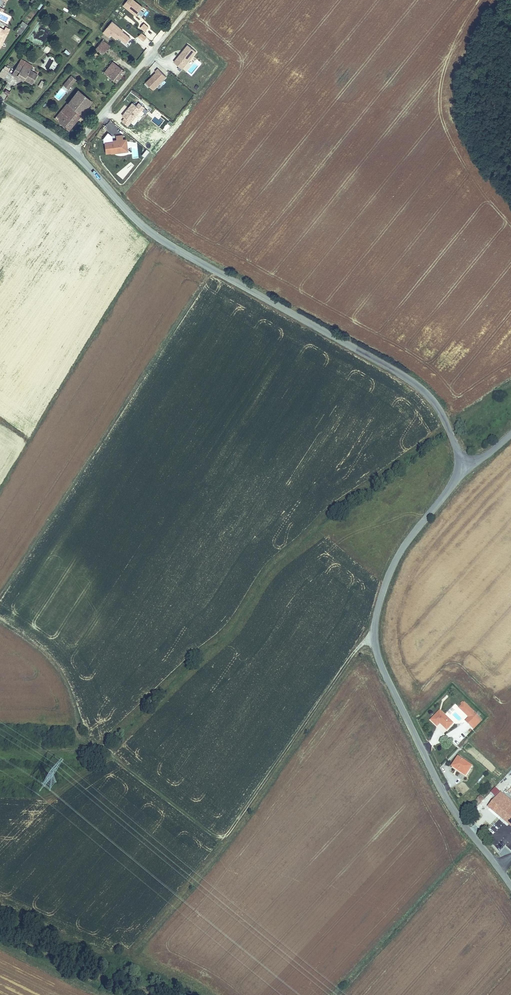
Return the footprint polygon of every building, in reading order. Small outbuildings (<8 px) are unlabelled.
[(143,8),(133,0),(127,0),(122,6),(136,17),(143,8)] [(102,32),(108,38),(111,36),(116,41),(118,38),(125,45),(131,38),(112,21),(102,32)] [(139,29),(144,33),(148,27),(143,23),(139,29)] [(143,42),(147,37),(141,33),(137,37),(143,42)] [(74,34),(71,39),(79,43),(82,39),(74,34)] [(99,45),(106,50),(108,48),(101,42),(99,45)] [(106,50),(99,45),(95,49),(102,55),(106,50)] [(182,69),(195,52),(187,45),(173,63),(182,69)] [(113,63),(106,71),(111,75),(109,77),(116,83),(125,72),(118,66),(118,67),(113,63)] [(0,72),(0,78),(3,80),(10,69),(4,66),(0,72)] [(37,77),(17,66),(10,77),(15,80),(16,79),(24,83),(31,87),(37,77)] [(153,90),(165,77),(157,69),(155,72),(156,73),(146,83),(153,90)] [(71,77),(63,86),(68,90),(76,80),(71,77)] [(67,105),(81,115),(91,102),(77,92),(67,105)] [(129,127),(144,107),(138,103),(136,106),(132,102),(119,119),(129,127)] [(81,115),(67,105),(54,120),(68,130),(81,115)] [(123,152),(123,147),(126,147),(126,140),(122,141),(122,136),(116,137),(116,141),(112,142),(112,137),(107,133),(103,139),(103,143),(105,143),(106,154),(111,153),(111,154),(123,152)] [(129,171),(134,166),(130,162),(117,173),(124,181),(132,174),(129,171)] [(479,718),(461,702),(459,704),(460,705),(457,708),(462,713),(464,711),(469,715),(467,717),(464,721),(470,727),(479,718)] [(448,731),(454,725),(440,712),(432,722),(437,727),(441,724),(448,731)] [(480,719),(479,718),(470,727),(471,728),(480,719)] [(465,776),(471,766),(459,757),(452,766),(465,776)] [(510,821),(510,801),(501,792),(488,806),(509,824),(510,821)]
